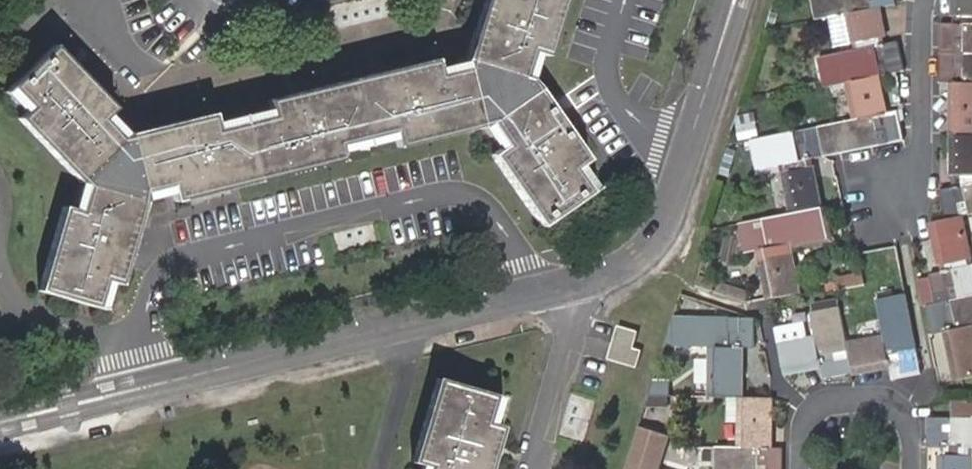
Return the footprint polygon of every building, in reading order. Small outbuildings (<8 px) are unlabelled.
[(529,54),(531,48),(534,49),(539,51),(543,52),(547,54),(547,51),(548,50),(563,0),(483,0),(465,58),(475,61),(522,76),(529,54)] [(815,19),(849,13),(855,42),(860,41),(862,48),(820,56),(826,85),(847,81),(854,112),(858,111),(860,118),(753,140),(758,169),(787,163),(788,171),(784,172),(791,212),(742,223),(747,252),(765,249),(767,257),(762,258),(771,298),(800,293),(791,252),(785,253),(784,245),(827,237),(813,166),(807,167),(806,160),(825,156),(826,156),(905,140),(898,111),(880,114),(878,107),(884,106),(878,76),(904,70),(898,41),(881,44),(879,38),(885,36),(879,7),(895,3),(894,0),(811,0),(815,19)] [(934,334),(953,330),(955,337),(948,339),(957,380),(971,377),(971,334),(970,326),(971,326),(971,264),(967,265),(965,259),(970,257),(962,216),(971,214),(971,0),(954,0),(953,14),(960,15),(960,22),(941,22),(940,82),(959,82),(958,89),(952,89),(950,178),(956,177),(958,185),(951,187),(950,187),(940,190),(946,219),(933,222),(941,263),(947,262),(948,269),(930,273),(936,302),(927,303),(928,307),(934,334)] [(102,117),(108,111),(115,105),(51,42),(8,85),(28,105),(23,112),(17,118),(21,123),(22,122),(79,179),(122,136),(102,117)] [(531,48),(529,54),(522,76),(530,78),(538,53),(539,51),(534,49),(531,48)] [(437,74),(435,67),(435,65),(433,58),(348,78),(268,98),(270,105),(272,113),(217,126),(215,118),(213,110),(128,131),(142,190),(170,184),(172,191),(174,199),(340,160),(338,151),(336,143),(391,131),(392,138),(394,146),(480,126),(466,67),(437,74)] [(435,65),(435,67),(437,74),(466,67),(465,63),(465,58),(435,65)] [(492,69),(474,73),(485,114),(501,110),(492,69)] [(28,105),(8,85),(2,90),(23,112),(28,105)] [(502,145),(496,150),(489,155),(537,226),(590,191),(573,166),(580,161),(586,158),(538,86),(487,121),(502,145)] [(272,113),(270,105),(215,118),(217,126),(272,113)] [(128,131),(108,111),(102,117),(122,136),(128,131)] [(487,121),(480,126),(496,150),(502,145),(487,121)] [(338,151),(392,138),(391,131),(336,143),(338,151)] [(597,185),(580,161),(573,166),(590,191),(597,185)] [(86,181),(79,179),(70,207),(78,210),(86,181)] [(120,283),(144,197),(86,181),(78,210),(70,207),(61,205),(37,288),(96,306),(105,278),(113,280),(120,283)] [(142,190),(144,197),(172,191),(170,184),(142,190)] [(104,308),(113,280),(105,278),(96,306),(104,308)] [(923,372),(907,294),(878,299),(885,341),(878,342),(877,338),(848,344),(841,306),(811,312),(816,340),(809,342),(808,337),(780,342),(786,373),(814,367),(813,360),(820,359),(823,379),(882,367),(881,361),(889,359),(893,378),(923,372)] [(680,345),(690,315),(675,315),(674,345),(680,345)] [(755,347),(756,318),(690,315),(680,345),(716,346),(716,354),(712,354),(710,396),(740,397),(742,355),(735,355),(736,347),(755,347)] [(638,331),(617,324),(606,358),(637,368),(642,350),(633,347),(638,331)] [(501,426),(493,424),(484,421),(493,393),(436,376),(411,461),(420,463),(428,466),(427,468),(489,468),(501,426)] [(501,395),(493,393),(484,421),(493,424),(501,395)] [(740,397),(739,437),(745,438),(745,445),(716,445),(716,468),(784,468),(785,447),(762,446),(762,439),(770,439),(772,397),(740,397)] [(967,456),(967,448),(971,448),(971,418),(930,417),(929,447),(948,447),(948,455),(941,455),(941,468),(971,468),(971,456),(967,456)] [(640,424),(625,468),(641,468),(654,428),(640,424)] [(654,428),(641,468),(657,468),(669,433),(654,428)] [(711,465),(670,458),(668,468),(710,468),(711,465)]
